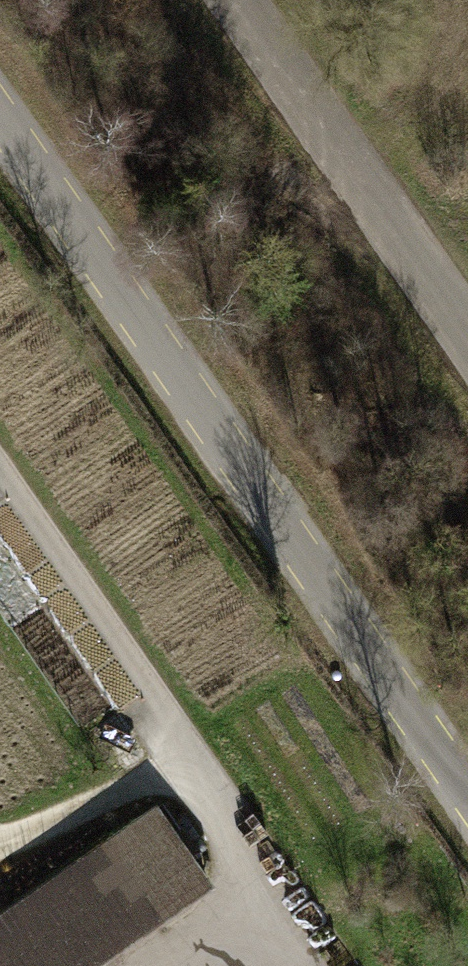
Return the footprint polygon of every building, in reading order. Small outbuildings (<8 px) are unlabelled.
[(0,915),(0,965),(127,965),(198,915),(131,821),(0,915)]
